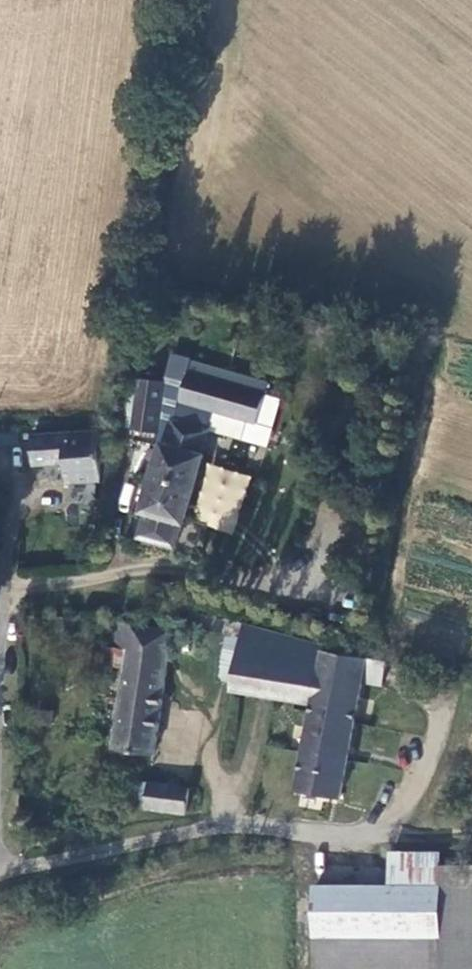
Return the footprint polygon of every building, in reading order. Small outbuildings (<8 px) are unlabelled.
[(185,377),(177,405),(255,426),(262,397),(185,377)] [(134,415),(137,384),(123,383),(120,414),(134,415)] [(157,437),(162,387),(137,384),(134,415),(132,434),(157,437)] [(148,517),(141,541),(175,550),(182,526),(185,527),(204,459),(200,458),(206,434),(172,425),(166,449),(162,448),(144,516),(148,517)] [(99,463),(98,436),(35,442),(38,452),(57,452),(60,466),(99,463)] [(231,534),(252,478),(210,463),(190,520),(231,534)] [(325,659),(325,652),(243,626),(240,657),(221,654),(218,682),(234,686),(234,696),(312,712),(305,752),(297,795),(327,802),(338,803),(356,699),(364,667),(325,659)] [(168,635),(148,631),(112,627),(110,648),(125,651),(119,703),(104,700),(101,727),(115,729),(112,756),(151,760),(168,635)] [(364,667),(356,699),(388,704),(395,673),(364,664),(364,667)] [(227,737),(305,752),(312,712),(234,696),(227,737)] [(136,787),(132,809),(183,815),(187,793),(136,787)] [(435,891),(436,940),(438,968),(471,968),(471,868),(436,869),(435,891)] [(435,891),(338,892),(340,941),(436,940),(435,891)] [(338,892),(310,892),(312,943),(340,941),(338,892)] [(436,940),(340,941),(312,943),(313,968),(438,968),(436,940)]
